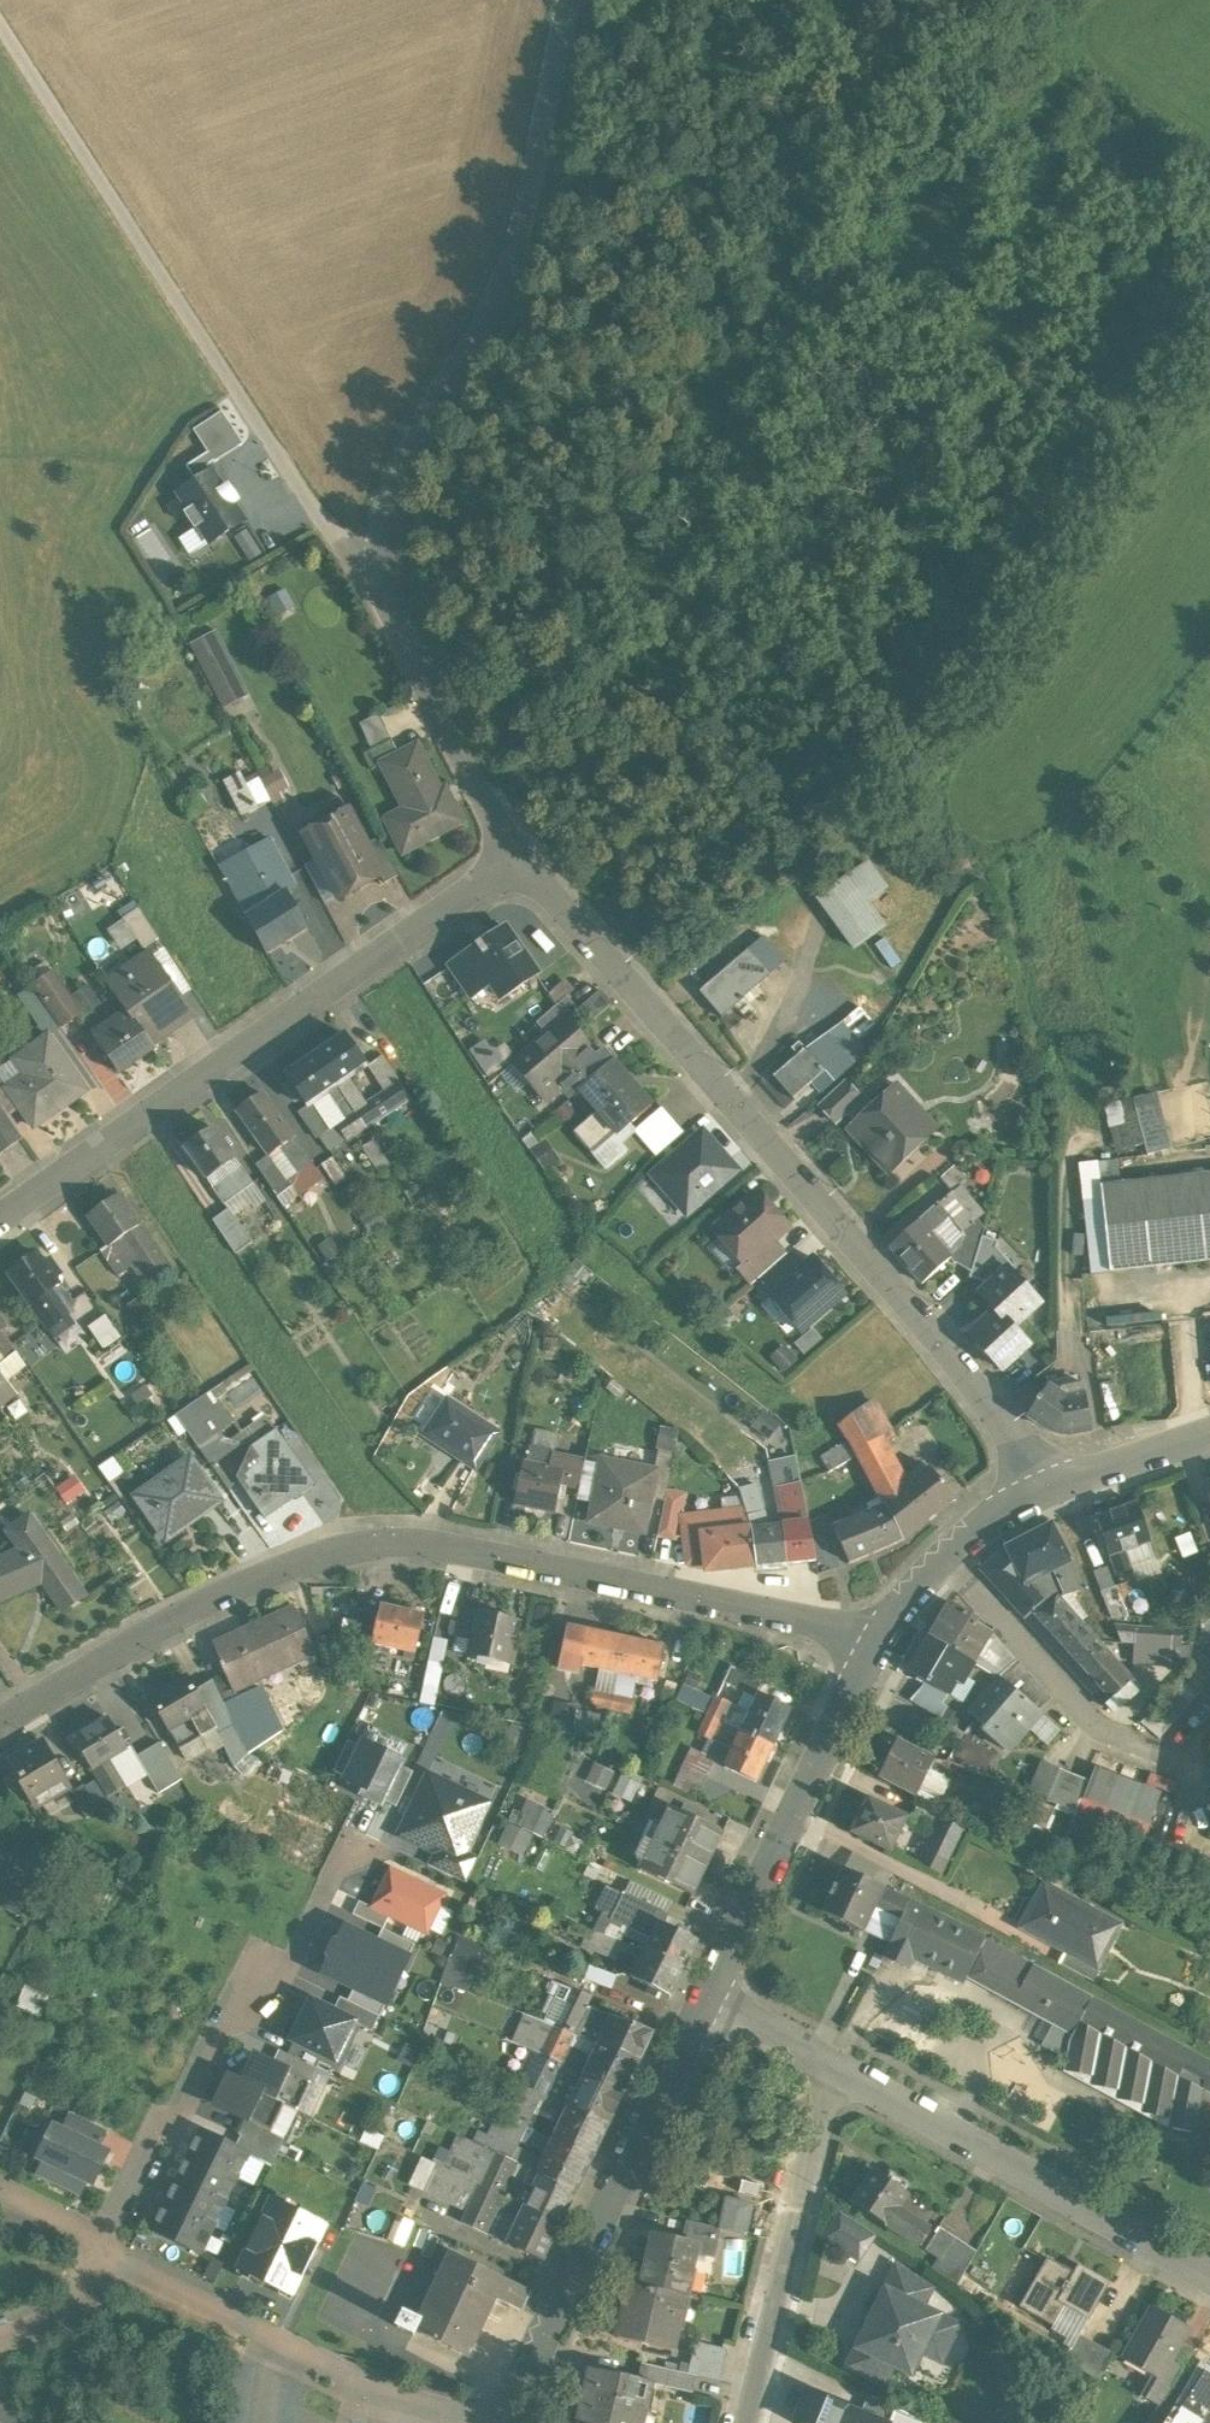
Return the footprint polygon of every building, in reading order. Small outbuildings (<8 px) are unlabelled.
[(222,412),(193,430),(208,452),(214,462),(214,463),(243,444),(222,412)] [(208,452),(186,467),(196,483),(212,473),(208,466),(214,462),(208,452)] [(196,483),(179,494),(189,511),(185,513),(195,528),(199,526),(210,543),(244,521),(232,503),(236,500),(228,488),(224,490),(212,472),(196,483)] [(251,528),(237,534),(249,561),(263,555),(251,528)] [(211,634),(191,645),(224,709),(244,698),(211,634)] [(391,740),(363,755),(371,769),(380,765),(379,763),(398,753),(391,740)] [(440,789),(416,744),(398,753),(379,763),(380,765),(396,796),(407,790),(420,814),(388,830),(401,854),(432,837),(431,836),(443,830),(444,831),(463,821),(445,786),(440,789)] [(259,780),(272,805),(283,799),(279,792),(288,788),(279,770),(271,774),(268,767),(255,773),(259,780)] [(243,774),(225,783),(244,819),(272,805),(259,780),(249,785),(243,774)] [(346,813),(303,835),(337,899),(378,877),(380,877),(364,846),(346,813)] [(377,839),(364,846),(380,877),(378,877),(382,884),(396,876),(377,839)] [(267,840),(216,869),(245,919),(282,893),(293,886),(267,840)] [(868,864),(819,900),(856,949),(884,928),(867,904),(886,889),(868,864)] [(282,893),(245,919),(265,956),(304,929),(282,893)] [(158,938),(139,907),(122,918),(141,949),(158,938)] [(477,947),(450,965),(468,992),(488,979),(502,999),(538,975),(505,927),(494,935),(492,933),(475,945),(477,947)] [(749,950),(701,993),(723,1018),(772,974),(749,950)] [(148,954),(108,981),(129,1011),(151,1043),(190,1016),(148,954)] [(79,1012),(52,973),(32,986),(59,1026),(79,1012)] [(567,996),(536,1023),(547,1035),(565,1019),(566,1020),(578,1009),(567,996)] [(129,1011),(114,1022),(116,1024),(97,1037),(109,1054),(105,1057),(118,1076),(141,1061),(138,1057),(153,1047),(151,1043),(129,1011)] [(547,1035),(514,1063),(516,1066),(524,1059),(535,1073),(529,1078),(546,1097),(544,1099),(546,1101),(562,1087),(582,1070),(576,1062),(591,1049),(566,1020),(565,1019),(547,1035)] [(841,1023),(805,1050),(825,1072),(810,1086),(822,1099),(868,1058),(841,1023)] [(346,1034),(316,1055),(338,1087),(350,1079),(368,1066),(346,1034)] [(6,1087),(4,1088),(19,1109),(31,1127),(85,1091),(47,1035),(23,1051),(34,1068),(6,1087)] [(582,1070),(592,1081),(614,1062),(603,1050),(596,1056),(591,1049),(576,1062),(582,1070)] [(825,1072),(805,1050),(774,1077),(794,1099),(810,1086),(825,1072)] [(316,1055),(287,1076),(290,1080),(303,1098),(309,1107),(313,1105),(328,1094),(338,1087),(316,1055)] [(382,1056),(368,1066),(379,1083),(394,1074),(382,1056)] [(592,1081),(581,1091),(597,1110),(612,1127),(622,1117),(629,1124),(651,1105),(614,1062),(592,1081)] [(582,1070),(562,1087),(572,1099),(581,1091),(592,1081),(582,1070)] [(0,1078),(0,1106),(7,1116),(19,1109),(4,1088),(6,1087),(0,1078)] [(350,1079),(338,1087),(354,1111),(366,1104),(350,1079)] [(303,1098),(290,1080),(282,1086),(295,1103),(303,1098)] [(366,1104),(354,1111),(365,1128),(409,1100),(398,1083),(366,1104)] [(847,1084),(821,1108),(835,1124),(848,1112),(861,1099),(847,1084)] [(858,1122),(855,1124),(866,1137),(861,1141),(891,1173),(927,1140),(906,1118),(918,1107),(897,1085),(871,1110),(858,1122)] [(338,1087),(328,1094),(344,1118),(354,1111),(338,1087)] [(260,1094),(237,1111),(268,1156),(269,1158),(293,1139),(260,1094)] [(861,1099),(848,1112),(858,1122),(871,1110),(861,1099)] [(1109,1104),(1118,1149),(1144,1144),(1134,1099),(1109,1104)] [(663,1104),(634,1129),(657,1155),(685,1131),(663,1104)] [(309,1107),(300,1114),(317,1139),(327,1132),(330,1129),(313,1105),(309,1107)] [(0,1106),(0,1153),(22,1138),(7,1116),(0,1106)] [(597,1110),(573,1131),(594,1155),(629,1124),(622,1117),(612,1127),(597,1110)] [(344,1118),(335,1124),(347,1141),(365,1128),(354,1111),(344,1118)] [(235,1160),(213,1128),(185,1148),(207,1179),(235,1160)] [(327,1132),(319,1138),(325,1147),(333,1141),(327,1132)] [(736,1171),(703,1133),(655,1174),(688,1212),(736,1171)] [(393,1151),(380,1135),(372,1139),(373,1141),(382,1156),(384,1156),(393,1151)] [(293,1139),(269,1158),(285,1179),(287,1182),(312,1164),(293,1139)] [(382,1156),(373,1141),(364,1147),(378,1173),(390,1167),(384,1156),(382,1156)] [(268,1156),(256,1164),(271,1188),(285,1179),(269,1158),(268,1156)] [(333,1159),(323,1165),(337,1184),(346,1178),(333,1159)] [(1092,1275),(1110,1273),(1100,1187),(1097,1162),(1080,1164),(1092,1275)] [(323,1179),(312,1164),(287,1182),(292,1189),(277,1198),(284,1208),(323,1179)] [(953,1166),(940,1178),(951,1191),(952,1190),(953,1192),(960,1186),(967,1181),(953,1166)] [(246,1188),(252,1183),(244,1172),(238,1176),(246,1188)] [(229,1175),(212,1187),(224,1204),(240,1192),(232,1180),(229,1175)] [(1100,1187),(1110,1273),(1209,1262),(1209,1175),(1100,1187)] [(246,1188),(238,1176),(232,1180),(240,1192),(246,1188)] [(285,1179),(271,1188),(277,1198),(292,1189),(287,1182),(285,1179)] [(951,1191),(938,1203),(918,1220),(929,1232),(948,1216),(964,1235),(977,1220),(983,1213),(960,1186),(953,1192),(952,1190),(951,1191)] [(756,1193),(723,1222),(719,1221),(713,1226),(713,1233),(719,1240),(723,1240),(744,1264),(746,1267),(773,1243),(788,1230),(775,1214),(773,1216),(766,1209),(768,1207),(756,1193)] [(117,1196),(89,1217),(110,1246),(111,1247),(122,1238),(137,1228),(139,1226),(133,1217),(123,1204),(117,1196)] [(138,1213),(128,1200),(123,1204),(133,1217),(138,1213)] [(253,1242),(229,1208),(213,1220),(235,1254),(253,1242)] [(376,1208),(360,1217),(369,1234),(386,1225),(376,1208)] [(948,1216),(929,1232),(951,1257),(950,1258),(954,1263),(964,1235),(948,1216)] [(929,1232),(918,1220),(889,1247),(922,1284),(950,1258),(951,1257),(929,1232)] [(977,1220),(964,1235),(954,1263),(955,1264),(956,1263),(971,1272),(982,1236),(984,1229),(977,1220)] [(137,1228),(122,1238),(138,1261),(153,1250),(137,1228)] [(998,1241),(982,1236),(971,1272),(970,1277),(984,1282),(987,1286),(1007,1268),(1008,1269),(1013,1265),(996,1247),(998,1241)] [(122,1238),(111,1247),(110,1246),(101,1252),(118,1276),(132,1265),(138,1261),(122,1238)] [(333,1238),(321,1245),(329,1259),(342,1252),(333,1238)] [(773,1243),(746,1267),(744,1264),(739,1269),(753,1284),(757,1281),(785,1256),(773,1243)] [(138,1261),(132,1265),(148,1287),(169,1272),(153,1250),(138,1261)] [(785,1256),(757,1281),(771,1298),(776,1294),(777,1293),(802,1268),(790,1252),(785,1256)] [(37,1254),(8,1275),(30,1305),(44,1295),(59,1284),(37,1254)] [(813,1259),(802,1268),(777,1293),(776,1294),(771,1298),(801,1333),(844,1295),(813,1259)] [(1008,1269),(1007,1268),(987,1286),(979,1294),(995,1311),(996,1310),(1013,1328),(1040,1303),(1008,1269)] [(44,1295),(30,1305),(48,1329),(62,1319),(44,1295)] [(1013,1328),(996,1310),(995,1311),(969,1335),(1002,1370),(1029,1345),(1013,1328)] [(90,1326),(106,1348),(123,1336),(107,1314),(90,1326)] [(3,1331),(0,1333),(0,1356),(5,1363),(17,1351),(3,1331)] [(0,1386),(0,1402),(14,1394),(6,1380),(0,1386)] [(1082,1384),(1059,1388),(1057,1394),(1084,1389),(1082,1384)] [(1084,1389),(1057,1394),(1046,1386),(1027,1416),(1046,1429),(1057,1435),(1071,1434),(1091,1430),(1084,1389)] [(204,1395),(189,1405),(197,1416),(211,1406),(204,1395)] [(448,1400),(424,1435),(476,1469),(499,1434),(448,1400)] [(870,1402),(838,1425),(848,1440),(857,1454),(860,1459),(882,1502),(900,1492),(899,1490),(903,1487),(881,1446),(894,1437),(889,1431),(870,1402)] [(189,1405),(175,1414),(199,1447),(212,1437),(197,1416),(189,1405)] [(276,1430),(255,1445),(269,1464),(240,1484),(264,1519),(314,1483),(276,1430)] [(848,1440),(820,1458),(829,1472),(851,1457),(857,1454),(848,1440)] [(674,1455),(658,1452),(655,1470),(656,1471),(651,1499),(665,1501),(667,1493),(674,1455)] [(857,1454),(851,1457),(855,1462),(860,1459),(857,1454)] [(585,1461),(566,1457),(565,1464),(562,1472),(564,1472),(561,1485),(579,1488),(585,1461)] [(655,1470),(602,1459),(601,1465),(585,1461),(579,1488),(577,1500),(593,1503),(589,1522),(644,1533),(651,1499),(656,1471),(655,1470)] [(190,1460),(137,1497),(150,1516),(161,1509),(177,1530),(218,1502),(190,1460)] [(557,1470),(524,1463),(515,1504),(555,1513),(561,1485),(564,1472),(562,1472),(557,1470)] [(903,1487),(899,1490),(900,1492),(882,1502),(884,1507),(901,1540),(904,1538),(954,1499),(929,1467),(903,1487)] [(747,1469),(729,1477),(740,1487),(753,1485),(747,1469)] [(799,1482),(786,1485),(791,1514),(797,1517),(799,1523),(807,1522),(799,1482)] [(761,1483),(753,1485),(755,1492),(763,1489),(761,1483)] [(753,1485),(740,1487),(743,1495),(744,1501),(747,1517),(761,1513),(755,1492),(753,1485)] [(665,1501),(658,1535),(675,1538),(685,1536),(683,1518),(684,1517),(683,1510),(680,1509),(683,1496),(667,1493),(665,1501)] [(684,1517),(683,1518),(685,1536),(689,1563),(706,1570),(756,1563),(750,1530),(747,1517),(744,1501),(684,1517)] [(1137,1503),(1097,1517),(1106,1544),(1110,1556),(1126,1551),(1150,1542),(1137,1503)] [(851,1520),(834,1527),(849,1563),(888,1547),(901,1540),(884,1507),(868,1513),(851,1520)] [(866,1508),(849,1515),(851,1520),(868,1513),(866,1508)] [(761,1513),(747,1517),(750,1530),(765,1529),(761,1513)] [(799,1523),(783,1525),(783,1527),(786,1563),(816,1560),(807,1522),(799,1523)] [(1052,1522),(1004,1547),(1023,1581),(1024,1582),(1036,1576),(1052,1567),(1071,1558),(1052,1522)] [(765,1529),(750,1530),(756,1563),(757,1566),(786,1563),(783,1527),(765,1529)] [(85,1596),(38,1529),(16,1545),(36,1574),(62,1612),(85,1596)] [(1102,1533),(1095,1535),(1099,1547),(1106,1544),(1102,1533)] [(1150,1542),(1126,1551),(1132,1569),(1156,1561),(1150,1542)] [(1023,1581),(1004,1547),(980,1568),(1025,1618),(1034,1610),(1043,1601),(1042,1600),(1024,1582),(1023,1581)] [(0,1559),(0,1589),(36,1574),(20,1551),(0,1559)] [(1126,1551),(1110,1556),(1117,1574),(1132,1569),(1126,1551)] [(1071,1558),(1052,1567),(1065,1595),(1079,1590),(1071,1558)] [(1036,1576),(1024,1582),(1029,1587),(1039,1581),(1036,1576)] [(1116,1586),(1101,1592),(1111,1618),(1128,1617),(1116,1586)] [(1055,1591),(1042,1600),(1043,1601),(1034,1610),(1036,1612),(1044,1607),(1059,1596),(1055,1591)] [(1059,1596),(1044,1607),(1049,1613),(1041,1618),(1104,1688),(1106,1687),(1108,1689),(1109,1688),(1115,1694),(1129,1682),(1131,1680),(1066,1611),(1069,1610),(1060,1598),(1059,1596)] [(977,1619),(950,1602),(930,1636),(974,1662),(992,1633),(975,1623),(977,1619)] [(423,1615),(381,1605),(372,1644),(414,1653),(423,1615)] [(294,1606),(213,1644),(222,1663),(221,1663),(226,1675),(233,1691),(257,1680),(316,1653),(294,1606)] [(1044,1607),(1036,1612),(1040,1618),(1041,1618),(1049,1613),(1044,1607)] [(477,1614),(460,1610),(453,1614),(450,1627),(454,1636),(471,1640),(477,1614)] [(1036,1612),(1034,1610),(1025,1618),(1103,1704),(1106,1702),(1115,1694),(1109,1688),(1108,1689),(1106,1687),(1104,1688),(1041,1618),(1040,1618),(1036,1612)] [(519,1620),(477,1611),(471,1640),(468,1654),(512,1664),(517,1642),(514,1642),(519,1620)] [(555,1624),(547,1667),(560,1669),(569,1626),(555,1624)] [(1136,1626),(1117,1625),(1116,1638),(1135,1640),(1136,1626)] [(586,1630),(569,1626),(560,1669),(578,1673),(580,1664),(579,1664),(586,1630)] [(1171,1628),(1136,1626),(1135,1640),(1133,1661),(1169,1663),(1170,1647),(1171,1628)] [(1181,1629),(1171,1628),(1170,1647),(1180,1647),(1181,1629)] [(625,1638),(586,1630),(579,1664),(580,1664),(600,1669),(618,1672),(625,1638)] [(1016,1660),(992,1633),(974,1662),(999,1677),(1000,1677),(999,1676),(1016,1660)] [(974,1662),(930,1636),(909,1672),(948,1695),(955,1682),(960,1685),(974,1662)] [(664,1646),(625,1638),(618,1672),(638,1676),(657,1680),(664,1646)] [(1178,1681),(1195,1695),(1209,1678),(1209,1660),(1201,1652),(1178,1681)] [(1050,1698),(1016,1660),(999,1676),(1000,1677),(1039,1711),(1050,1698)] [(770,1683),(731,1666),(724,1680),(744,1690),(758,1697),(759,1694),(764,1696),(770,1683)] [(618,1672),(600,1669),(595,1692),(613,1696),(618,1672)] [(638,1676),(618,1672),(613,1696),(633,1700),(638,1676)] [(257,1680),(233,1691),(226,1675),(213,1681),(247,1754),(271,1738),(281,1731),(257,1680)] [(715,1689),(686,1676),(675,1698),(704,1711),(715,1689)] [(188,1677),(175,1685),(174,1682),(172,1683),(173,1684),(152,1697),(151,1695),(150,1696),(180,1748),(213,1729),(217,1727),(196,1691),(188,1677)] [(1039,1711),(1000,1677),(999,1677),(969,1712),(985,1726),(982,1730),(1005,1750),(1039,1711)] [(1178,1681),(1177,1680),(1143,1721),(1161,1737),(1195,1695),(1178,1681)] [(213,1681),(196,1691),(217,1727),(213,1729),(219,1741),(222,1740),(234,1767),(247,1754),(213,1681)] [(661,1696),(672,1700),(677,1685),(666,1681),(661,1696)] [(1115,1694),(1106,1702),(1112,1709),(1115,1711),(1138,1692),(1129,1682),(1115,1694)] [(759,1694),(758,1697),(744,1690),(737,1706),(750,1712),(742,1731),(773,1744),(790,1708),(764,1696),(759,1694)] [(595,1692),(593,1691),(590,1705),(610,1709),(613,1696),(595,1692)] [(633,1700),(613,1696),(610,1709),(631,1714),(633,1700)] [(728,1702),(716,1696),(708,1714),(720,1721),(728,1702)] [(737,1706),(728,1702),(720,1721),(742,1731),(750,1712),(737,1706)] [(576,1740),(598,1744),(602,1716),(582,1713),(583,1707),(555,1703),(550,1731),(577,1735),(576,1740)] [(720,1721),(708,1714),(698,1733),(709,1739),(711,1740),(720,1721)] [(108,1717),(73,1738),(109,1795),(126,1785),(115,1768),(123,1763),(117,1754),(127,1748),(108,1717)] [(964,1733),(938,1717),(930,1733),(956,1747),(964,1733)] [(742,1731),(720,1721),(711,1740),(709,1739),(702,1753),(713,1758),(726,1764),(742,1731)] [(519,1756),(529,1732),(512,1725),(502,1749),(519,1756)] [(773,1744),(742,1731),(726,1764),(724,1767),(755,1782),(773,1744)] [(271,1738),(247,1754),(257,1758),(276,1747),(271,1738)] [(348,1740),(333,1771),(346,1777),(361,1746),(348,1740)] [(935,1758),(899,1740),(881,1777),(917,1795),(920,1789),(928,1771),(935,1758)] [(41,1741),(9,1761),(36,1806),(69,1786),(41,1741)] [(402,1761),(363,1742),(361,1746),(346,1777),(345,1779),(364,1788),(361,1795),(381,1804),(400,1765),(402,1761)] [(702,1753),(692,1748),(685,1763),(707,1774),(714,1761),(712,1760),(713,1758),(702,1753)] [(247,1754),(234,1767),(243,1774),(257,1758),(247,1754)] [(1150,1822),(1162,1789),(1174,1793),(1178,1781),(1105,1755),(1088,1800),(1150,1822)] [(707,1774),(685,1763),(678,1777),(701,1788),(707,1774)] [(413,1771),(400,1765),(383,1800),(396,1806),(413,1771)] [(596,1765),(588,1781),(607,1790),(615,1774),(596,1765)] [(1088,1781),(1059,1769),(1046,1800),(1075,1813),(1088,1781)] [(947,1779),(928,1771),(920,1789),(939,1798),(947,1779)] [(488,1803),(428,1774),(404,1824),(410,1840),(434,1851),(459,1864),(466,1851),(488,1803)] [(641,1785),(622,1777),(615,1794),(633,1802),(641,1785)] [(98,1807),(84,1783),(70,1791),(87,1818),(102,1809),(98,1807)] [(906,1818),(869,1799),(853,1832),(890,1850),(906,1818)] [(534,1835),(579,1856),(584,1845),(573,1839),(575,1835),(553,1824),(557,1815),(530,1802),(524,1816),(514,1811),(509,1822),(511,1823),(534,1835)] [(943,1819),(917,1806),(909,1822),(935,1834),(943,1819)] [(722,1833),(670,1808),(640,1870),(692,1896),(722,1833)] [(935,1834),(920,1865),(940,1874),(962,1828),(943,1819),(935,1834)] [(534,1835),(511,1823),(500,1845),(523,1857),(534,1835)] [(552,1853),(540,1848),(532,1866),(545,1871),(552,1853)] [(459,1864),(434,1851),(427,1864),(466,1883),(479,1857),(466,1851),(459,1864)] [(445,1895),(391,1868),(372,1907),(389,1916),(426,1933),(445,1895)] [(885,1889),(845,1870),(823,1913),(863,1932),(864,1930),(885,1889)] [(672,1902),(630,1882),(624,1895),(666,1915),(672,1902)] [(1087,1907),(1043,1884),(1022,1924),(1066,1948),(1065,1951),(1098,1969),(1123,1925),(1088,1906),(1087,1907)] [(624,1895),(611,1889),(604,1891),(595,1910),(604,1914),(603,1916),(625,1926),(652,1939),(660,1923),(661,1924),(666,1915),(624,1895)] [(910,1902),(885,1889),(864,1930),(890,1943),(910,1902)] [(372,1907),(359,1901),(353,1914),(383,1929),(389,1916),(372,1907)] [(986,1936),(910,1902),(890,1943),(883,1958),(908,1970),(913,1960),(963,1983),(985,1938),(986,1936)] [(433,1930),(444,1934),(454,1909),(444,1905),(433,1930)] [(625,1926),(603,1916),(594,1932),(619,1941),(625,1926)] [(661,1924),(660,1923),(652,1939),(649,1945),(641,1942),(638,1948),(646,1951),(683,1969),(697,1941),(661,1924)] [(380,2000),(381,1998),(400,1957),(401,1955),(376,1943),(346,1929),(325,1974),(354,1988),(380,2000)] [(382,1929),(376,1943),(401,1955),(400,1957),(407,1960),(415,1944),(382,1929)] [(638,1948),(619,1941),(594,1932),(590,1931),(584,1948),(618,1960),(622,1949),(635,1954),(638,1948)] [(505,1947),(518,1953),(524,1940),(511,1934),(505,1947)] [(1093,1997),(985,1938),(973,1964),(974,1965),(974,1964),(1019,1989),(1037,1999),(1030,2012),(1053,2025),(1072,2035),(1093,1997)] [(683,1969),(646,1951),(638,1948),(635,1954),(643,1958),(639,1965),(633,1962),(627,1975),(633,1978),(632,1979),(670,1997),(683,1969)] [(1098,1969),(1065,1951),(1059,1963),(1092,1981),(1098,1969)] [(476,1960),(451,1952),(441,1983),(465,1992),(476,1960)] [(1019,1989),(974,1964),(974,1965),(973,1964),(973,1965),(994,1976),(987,1989),(1030,2012),(1037,1999),(1019,1989)] [(587,1980),(614,1990),(619,1976),(592,1966),(587,1980)] [(380,2000),(354,1988),(348,2001),(379,2016),(380,2017),(387,2001),(381,1998),(380,2000)] [(572,1990),(555,2027),(572,2034),(585,2007),(589,1996),(572,1990)] [(348,2001),(340,1997),(333,2011),(355,2021),(354,2023),(371,2031),(379,2016),(348,2001)] [(1192,2051),(1093,1997),(1072,2035),(1069,2041),(1066,2059),(1063,2071),(1066,2072),(1066,2071),(1071,2072),(1071,2073),(1092,2077),(1090,2086),(1092,2086),(1092,2085),(1097,2086),(1097,2087),(1117,2091),(1115,2099),(1118,2100),(1118,2099),(1123,2100),(1123,2101),(1142,2104),(1141,2113),(1143,2114),(1143,2113),(1148,2114),(1168,2118),(1167,2127),(1169,2128),(1179,2077),(1177,2076),(1182,2068),(1192,2051)] [(333,2011),(311,2000),(292,2040),(336,2061),(346,2040),(354,2023),(355,2021),(333,2011)] [(612,2017),(585,2007),(572,2034),(600,2045),(612,2017)] [(536,2020),(523,2015),(521,2022),(534,2027),(536,2020)] [(652,2033),(612,2017),(600,2045),(639,2060),(652,2033)] [(554,2027),(541,2022),(535,2034),(548,2040),(554,2027)] [(1072,2035),(1053,2025),(1042,2046),(1066,2059),(1069,2041),(1072,2035)] [(548,2040),(541,2055),(558,2063),(572,2034),(555,2027),(554,2027),(548,2040)] [(346,2040),(336,2061),(340,2063),(350,2042),(346,2040)] [(639,2060),(600,2045),(585,2076),(623,2094),(639,2060)] [(272,2065),(312,2084),(319,2070),(279,2051),(272,2065)] [(1169,2128),(1195,2133),(1203,2090),(1202,2089),(1206,2082),(1209,2084),(1209,2061),(1192,2051),(1182,2068),(1177,2076),(1179,2077),(1169,2128)] [(521,2056),(516,2053),(509,2070),(515,2072),(521,2056)] [(558,2063),(541,2055),(526,2087),(543,2095),(553,2074),(558,2063)] [(256,2056),(242,2084),(298,2112),(312,2084),(272,2065),(256,2056)] [(585,2076),(558,2063),(553,2074),(579,2087),(585,2076)] [(623,2094),(585,2076),(579,2087),(570,2107),(608,2126),(623,2094)] [(246,2120),(272,2133),(286,2106),(229,2078),(215,2105),(246,2120)] [(526,2087),(515,2082),(499,2115),(510,2120),(526,2087)] [(543,2095),(526,2087),(510,2120),(528,2128),(540,2102),(543,2095)] [(570,2107),(543,2095),(540,2102),(566,2115),(570,2107)] [(608,2126),(570,2107),(566,2115),(554,2140),(592,2159),(608,2126)] [(109,2131),(70,2112),(61,2129),(100,2148),(109,2131)] [(499,2115),(484,2148),(494,2153),(510,2120),(499,2115)] [(241,2136),(278,2155),(286,2140),(272,2133),(246,2120),(238,2135),(241,2136)] [(528,2128),(510,2120),(494,2153),(496,2154),(511,2161),(517,2149),(522,2139),(528,2128)] [(61,2129),(54,2126),(39,2158),(92,2183),(107,2152),(100,2148),(61,2129)] [(554,2140),(528,2128),(522,2139),(549,2152),(554,2140)] [(248,2156),(202,2133),(190,2157),(236,2180),(248,2156)] [(241,2136),(234,2149),(272,2167),(278,2155),(241,2136)] [(484,2148),(458,2136),(443,2168),(451,2172),(481,2186),(496,2154),(494,2153),(484,2148)] [(592,2159),(554,2140),(549,2152),(544,2162),(538,2174),(541,2176),(576,2192),(592,2159)] [(544,2162),(517,2149),(511,2161),(514,2163),(538,2174),(544,2162)] [(496,2154),(481,2186),(499,2195),(507,2178),(514,2163),(511,2161),(496,2154)] [(236,2180),(190,2157),(178,2181),(224,2204),(236,2180)] [(443,2168),(436,2165),(423,2192),(438,2199),(451,2172),(443,2168)] [(886,2178),(873,2170),(852,2202),(886,2224),(887,2224),(897,2208),(907,2193),(903,2190),(886,2178)] [(481,2186),(451,2172),(438,2199),(469,2213),(481,2186)] [(907,2183),(890,2172),(886,2178),(903,2190),(907,2183)] [(576,2192),(541,2176),(533,2191),(526,2207),(561,2224),(576,2192)] [(533,2191),(507,2178),(499,2195),(526,2207),(533,2191)] [(224,2204),(178,2181),(167,2205),(213,2228),(224,2204)] [(499,2195),(481,2186),(469,2213),(463,2225),(481,2233),(484,2227),(494,2205),(499,2195)] [(526,2207),(499,2195),(494,2205),(521,2218),(526,2207)] [(752,2205),(727,2199),(720,2229),(721,2229),(745,2235),(752,2205)] [(283,2209),(270,2203),(240,2266),(252,2272),(250,2276),(281,2291),(283,2287),(295,2293),(326,2230),(314,2224),(315,2221),(284,2206),(283,2209)] [(213,2228),(167,2205),(155,2230),(201,2252),(213,2228)] [(526,2207),(521,2218),(508,2246),(543,2262),(561,2224),(526,2207)] [(897,2208),(887,2224),(917,2244),(928,2228),(897,2208)] [(876,2235),(840,2211),(822,2238),(859,2261),(876,2235)] [(397,2218),(390,2237),(421,2248),(428,2229),(397,2218)] [(720,2229),(687,2221),(681,2242),(695,2245),(693,2253),(713,2258),(721,2229),(720,2229)] [(936,2233),(925,2249),(938,2258),(953,2236),(939,2226),(935,2232),(936,2233)] [(928,2228),(917,2244),(925,2249),(936,2233),(935,2232),(928,2228)] [(681,2242),(653,2236),(642,2287),(684,2297),(693,2253),(695,2245),(681,2242)] [(503,2280),(451,2255),(418,2322),(403,2315),(397,2328),(414,2336),(416,2332),(467,2356),(495,2298),(503,2280)] [(1071,2272),(1046,2257),(1018,2306),(1051,2324),(1062,2305),(1086,2318),(1108,2280),(1077,2263),(1071,2272)] [(894,2265),(845,2368),(875,2383),(880,2372),(889,2377),(895,2365),(909,2372),(926,2336),(938,2342),(941,2336),(943,2338),(947,2331),(944,2330),(948,2323),(921,2310),(927,2298),(917,2294),(922,2282),(894,2265)] [(529,2292),(503,2280),(495,2298),(520,2310),(529,2292)] [(642,2287),(630,2285),(618,2340),(671,2352),(684,2297),(642,2287)] [(1185,2328),(1152,2309),(1125,2358),(1152,2373),(1159,2376),(1167,2361),(1185,2328)] [(1111,2352),(1077,2333),(1063,2357),(1096,2378),(1111,2352)] [(728,2350),(696,2343),(689,2375),(698,2377),(720,2382),(728,2350)] [(1167,2361),(1159,2376),(1152,2373),(1140,2394),(1159,2405),(1179,2368),(1167,2361)] [(689,2375),(641,2364),(638,2380),(651,2383),(651,2385),(694,2395),(698,2377),(689,2375)] [(591,2369),(579,2422),(642,2422),(651,2385),(651,2383),(638,2380),(591,2369)] [(808,2392),(795,2422),(797,2422),(886,2422),(861,2413),(808,2392)] [(868,2395),(861,2413),(886,2422),(889,2422),(895,2409),(895,2408),(868,2395)] [(1186,2398),(1171,2422),(1209,2422),(1209,2412),(1205,2409),(1186,2398)] [(2,2422),(18,2422),(12,2403),(0,2407),(0,2416),(2,2422)] [(895,2409),(889,2422),(923,2422),(895,2409)]
